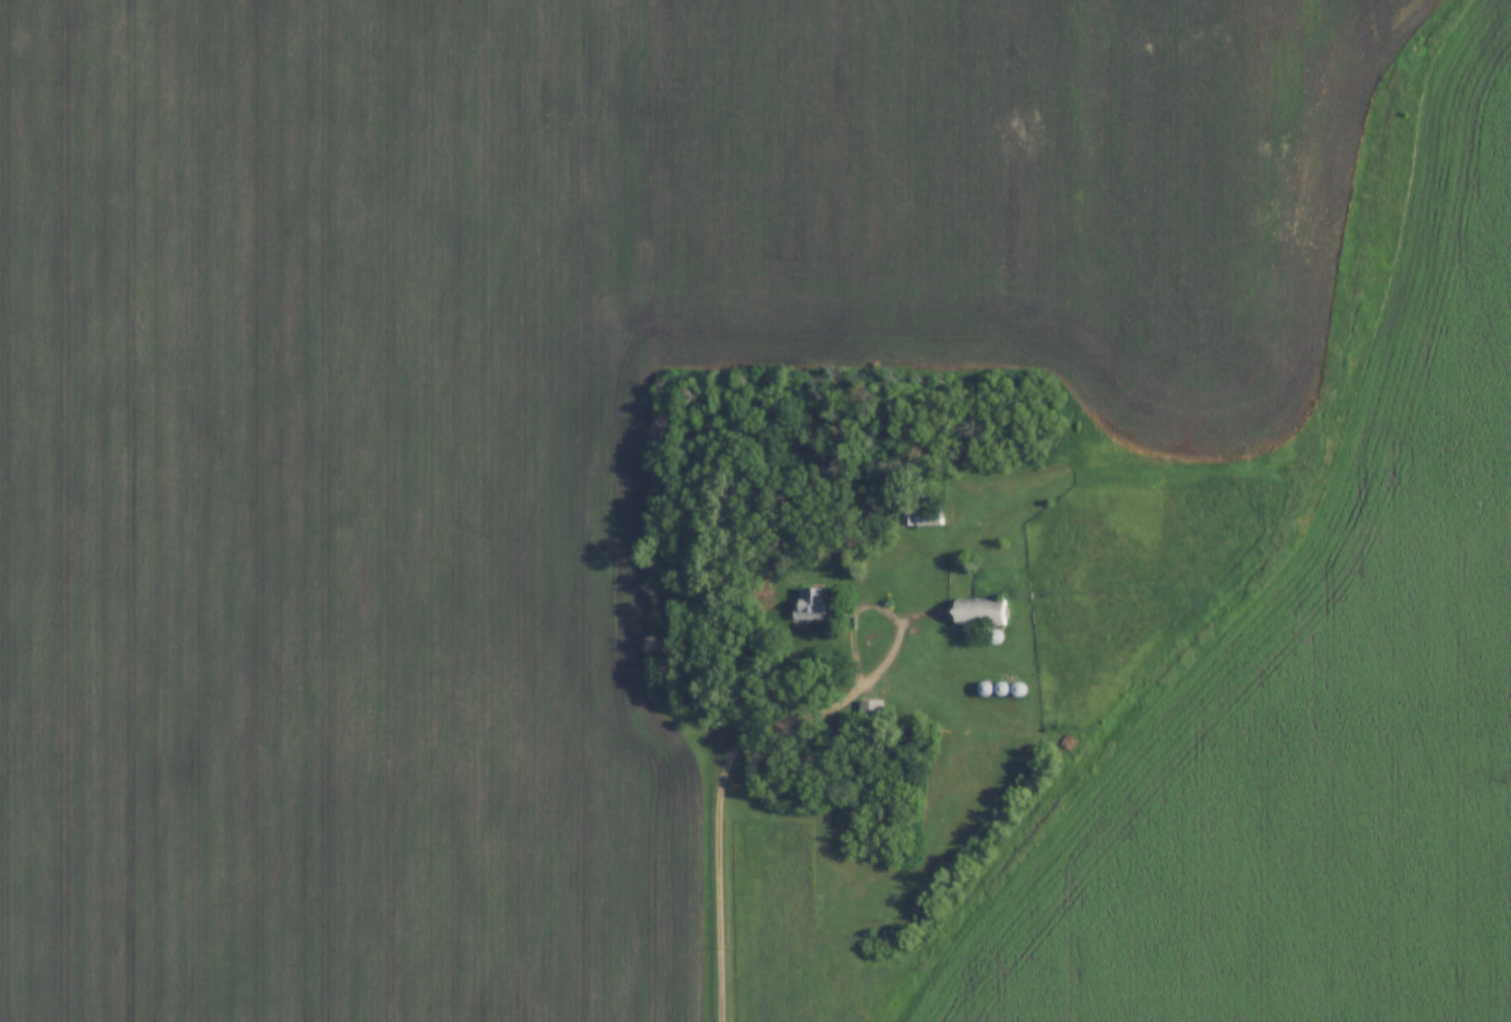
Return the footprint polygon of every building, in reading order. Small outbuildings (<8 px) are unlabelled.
[(799,619),(823,619),(823,588),(799,588),(799,619)] [(1005,626),(1005,599),(955,599),(955,626),(1005,626)] [(883,699),(859,699),(859,721),(883,721),(883,699)]
